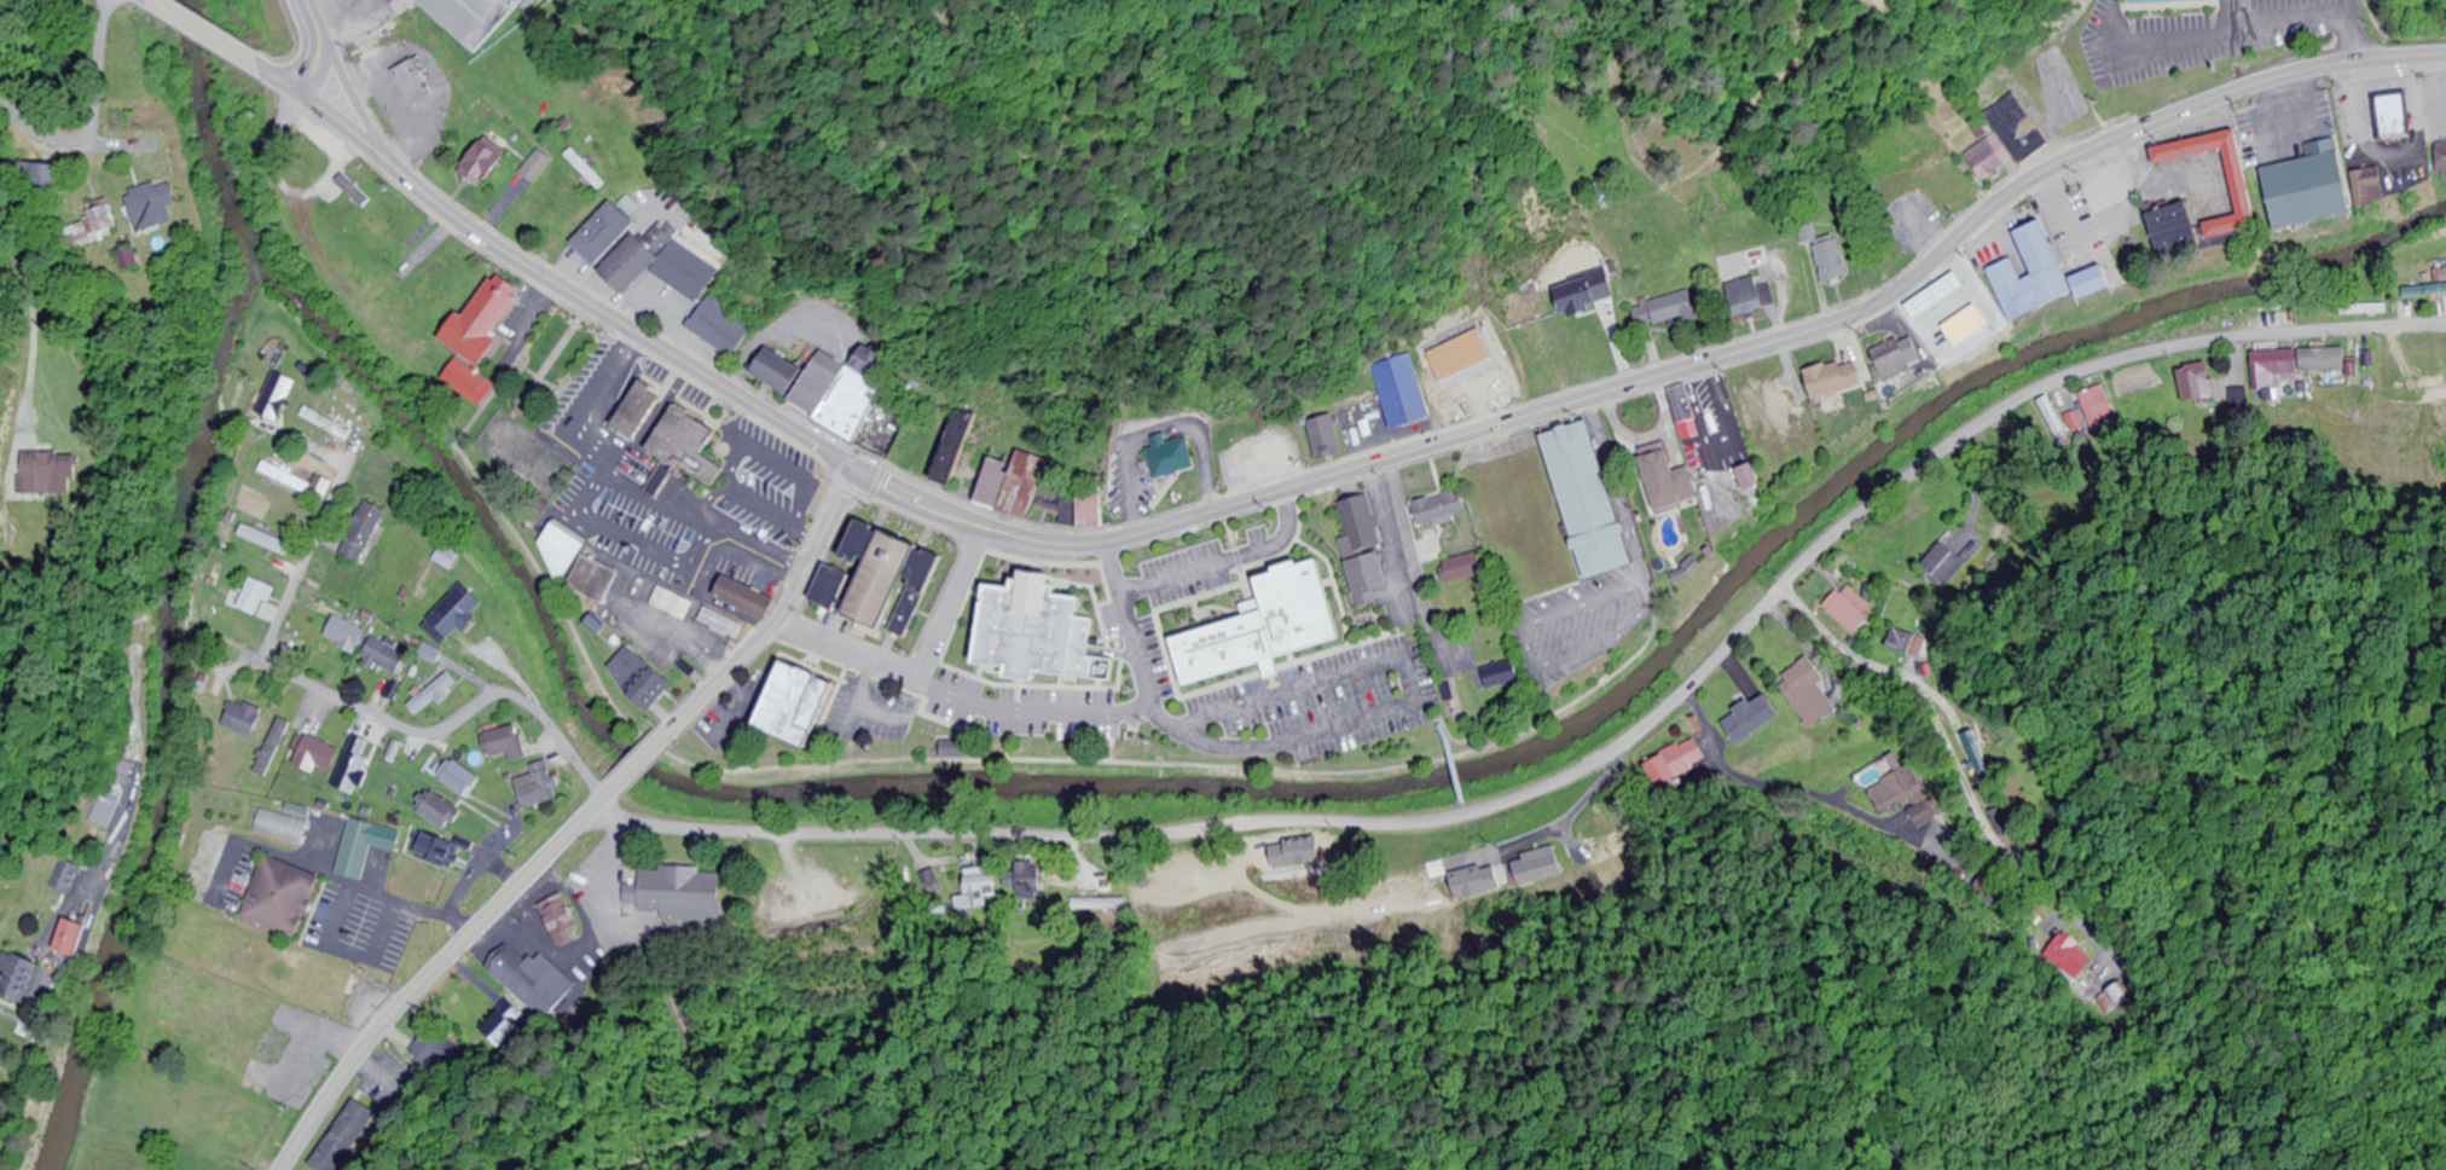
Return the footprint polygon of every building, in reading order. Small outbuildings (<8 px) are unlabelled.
[(476,54),(414,0),(524,0),(476,54)] [(440,92),(416,58),(394,73),(418,107),(440,92)] [(2379,142),(2412,138),(2406,91),(2374,95),(2379,142)] [(2015,93),(1987,115),(2027,166),(2055,144),(2015,93)] [(2151,146),(2239,126),(2262,225),(2214,236),(2210,221),(2243,214),(2227,147),(2155,164),(2151,146)] [(1984,182),(2014,158),(1993,132),(1963,156),(1984,182)] [(507,155),(483,140),(462,174),(486,189),(507,155)] [(2437,145),(2444,178),(2445,177),(2445,143),(2437,145)] [(536,184),(554,160),(540,149),(522,173),(536,184)] [(21,192),(63,192),(63,165),(21,165),(21,192)] [(2363,210),(2390,204),(2382,167),(2355,173),(2363,210)] [(374,201),(347,174),(340,182),(366,208),(374,201)] [(176,222),(171,207),(182,204),(176,183),(158,188),(157,183),(126,192),(137,232),(176,222)] [(573,243),(597,267),(637,225),(613,201),(573,243)] [(2151,213),(2164,256),(2204,244),(2192,201),(2151,213)] [(115,228),(115,207),(89,207),(89,240),(105,240),(105,228),(115,228)] [(1989,269),(2010,321),(2076,293),(2046,220),(2012,234),(2021,255),(1989,269)] [(671,240),(676,233),(658,221),(646,240),(633,232),(605,277),(633,294),(648,271),(698,303),(719,270),(671,240)] [(1810,249),(1826,284),(1850,273),(1834,239),(1810,249)] [(2085,301),(2118,286),(2107,264),(2075,280),(2085,301)] [(1617,301),(1609,271),(1556,287),(1565,316),(1617,301)] [(445,341),(487,368),(504,341),(497,336),(526,291),(499,273),(470,318),(463,313),(445,341)] [(1735,317),(1775,305),(1769,286),(1758,290),(1754,276),(1725,285),(1735,317)] [(2404,296),(2445,296),(2445,285),(2404,285),(2404,296)] [(750,328),(722,311),(727,302),(709,292),(687,329),(733,356),(750,328)] [(1638,330),(1670,323),(1672,327),(1699,321),(1692,292),(1633,306),(1638,330)] [(1939,312),(1931,300),(1912,313),(1936,347),(1955,334),(1959,340),(1975,329),(1955,301),(1939,312)] [(1913,351),(1910,353),(1902,337),(1873,351),(1881,367),(1876,370),(1884,386),(1921,367),(1913,351)] [(822,352),(793,403),(888,458),(907,425),(873,405),(898,361),(866,343),(851,369),(822,352)] [(1800,354),(1809,386),(1837,378),(1827,346),(1800,354)] [(807,371),(770,348),(754,373),(790,397),(807,371)] [(2347,348),(2317,348),(2317,370),(2347,370),(2347,348)] [(2296,350),(2251,350),(2251,390),(2296,390),(2296,350)] [(1374,366),(1394,431),(1435,418),(1431,406),(1457,398),(1446,364),(1419,373),(1413,354),(1374,366)] [(445,381),(484,408),(499,385),(461,358),(445,381)] [(2178,370),(2185,403),(2216,397),(2209,364),(2178,370)] [(301,382),(279,371),(259,412),(280,423),(301,382)] [(1751,429),(1768,425),(1767,421),(1797,413),(1792,394),(1773,399),(1767,374),(1739,381),(1751,429)] [(668,394),(643,380),(617,427),(642,441),(668,394)] [(1696,419),(1685,385),(1669,391),(1680,424),(1696,419)] [(2116,424),(2105,386),(2079,394),(2090,432),(2116,424)] [(1861,396),(1869,414),(1887,405),(1879,387),(1861,396)] [(355,434),(311,406),(305,416),(349,444),(355,434)] [(728,467),(706,455),(720,430),(676,406),(651,451),(717,488),(728,467)] [(977,417),(954,410),(935,481),(958,487),(977,417)] [(1308,423),(1320,462),(1345,454),(1333,415),(1308,423)] [(1545,435),(1589,581),(1636,566),(1593,421),(1545,435)] [(1166,445),(1163,434),(1146,439),(1158,479),(1195,469),(1186,439),(1166,445)] [(1641,453),(1655,513),(1700,502),(1693,468),(1676,472),(1670,446),(1641,453)] [(989,459),(977,503),(1034,519),(1050,460),(1020,452),(1016,466),(989,459)] [(79,496),(79,454),(20,453),(20,496),(79,496)] [(334,482),(320,476),(318,482),(267,462),(262,475),(312,495),(312,496),(326,502),(334,482)] [(1741,471),(1750,493),(1766,485),(1757,465),(1741,471)] [(1416,503),(1425,538),(1472,525),(1463,490),(1416,503)] [(1384,551),(1372,497),(1342,503),(1350,539),(1343,541),(1348,561),(1351,560),(1361,607),(1381,603),(1379,593),(1393,590),(1384,551)] [(344,556),(365,566),(389,511),(368,501),(344,556)] [(591,545),(560,524),(540,554),(572,575),(591,545)] [(240,537),(291,557),(296,545),(245,525),(240,537)] [(889,533),(854,612),(889,627),(925,549),(889,533)] [(1921,569),(1944,590),(1974,556),(1968,551),(1961,558),(1945,543),(1921,569)] [(465,556),(447,546),(438,561),(456,571),(465,556)] [(976,603),(1002,602),(998,615),(1019,621),(1025,603),(1043,602),(1041,608),(1031,608),(1031,613),(1039,613),(1039,628),(1056,633),(1067,633),(1066,595),(1067,593),(1054,589),(1060,569),(991,549),(976,603)] [(1488,573),(1482,552),(1445,563),(1452,584),(1488,573)] [(610,606),(625,572),(588,556),(573,589),(610,606)] [(1350,644),(1329,559),(1261,577),(1267,601),(1244,606),(1248,620),(1177,639),(1189,686),(1350,644)] [(850,601),(848,599),(857,577),(832,565),(816,601),(845,613),(850,601)] [(718,595),(771,621),(781,601),(728,575),(718,595)] [(224,588),(219,598),(260,616),(273,586),(254,578),(245,598),(224,588)] [(432,618),(453,640),(489,606),(468,584),(432,618)] [(697,602),(662,586),(654,604),(688,621),(697,602)] [(1825,614),(1857,636),(1875,608),(1843,587),(1825,614)] [(702,624),(741,638),(747,624),(708,609),(702,624)] [(358,654),(370,630),(338,615),(327,639),(358,654)] [(1887,648),(1922,662),(1930,642),(1894,628),(1887,648)] [(399,678),(411,655),(376,637),(364,661),(399,678)] [(677,684),(631,646),(610,673),(656,710),(677,684)] [(1085,655),(1093,694),(1129,686),(1120,647),(1085,655)] [(1836,711),(1817,685),(1825,679),(1810,658),(1776,682),(1810,730),(1836,711)] [(1487,670),(1493,690),(1526,680),(1519,660),(1487,670)] [(841,680),(786,663),(765,732),(820,749),(841,680)] [(421,717),(459,683),(450,673),(412,707),(421,717)] [(1725,721),(1739,744),(1782,717),(1768,694),(1725,721)] [(255,739),(266,711),(235,699),(224,727),(255,739)] [(515,762),(530,758),(522,726),(486,735),(492,759),(513,754),(515,762)] [(1978,783),(1989,780),(1973,731),(1962,735),(1978,783)] [(334,773),(344,753),(310,736),(296,765),(316,775),(320,765),(334,773)] [(357,796),(371,759),(366,758),(372,743),(356,737),(336,788),(357,796)] [(1708,763),(1698,740),(1644,763),(1654,786),(1708,763)] [(966,741),(947,741),(947,760),(966,760),(966,741)] [(483,779),(456,759),(442,779),(468,799),(483,779)] [(527,811),(563,800),(552,761),(533,767),(536,776),(518,781),(527,811)] [(1880,818),(1926,793),(1910,765),(1865,791),(1880,818)] [(113,830),(125,801),(103,792),(91,821),(113,830)] [(465,813),(438,793),(423,812),(449,833),(465,813)] [(1914,828),(1932,818),(1924,803),(1906,813),(1914,828)] [(312,822),(264,809),(258,833),(306,846),(312,822)] [(438,908),(465,851),(430,834),(419,856),(445,868),(428,903),(438,908)] [(1323,836),(1291,841),(1296,867),(1327,862),(1323,836)] [(1528,857),(1531,877),(1559,872),(1555,853),(1528,857)] [(268,858),(245,921),(302,942),(325,878),(268,858)] [(85,868),(60,859),(48,887),(72,897),(85,868)] [(1045,894),(1045,864),(1018,864),(1018,894),(1045,894)] [(1507,888),(1503,867),(1462,875),(1467,896),(1507,888)] [(661,921),(720,925),(723,873),(643,868),(642,886),(627,886),(626,906),(640,907),(640,911),(661,912),(661,921)] [(967,897),(955,898),(955,910),(982,909),(981,895),(998,894),(996,869),(966,871),(967,897)] [(570,932),(582,926),(565,894),(540,908),(563,949),(576,942),(570,932)] [(1072,899),(1072,920),(1123,920),(1123,899),(1072,899)] [(57,953),(80,960),(90,927),(67,920),(57,953)] [(2095,961),(2066,932),(2044,955),(2072,983),(2095,961)] [(540,954),(530,965),(510,947),(488,972),(545,1023),(577,987),(540,954)] [(7,954),(0,973),(0,998),(25,1006),(40,966),(7,954)] [(2096,1014),(2124,999),(2114,983),(2087,997),(2096,1014)] [(522,1030),(500,1008),(480,1028),(501,1050),(522,1030)] [(458,1048),(429,1029),(412,1055),(441,1074),(458,1048)] [(355,1100),(313,1168),(316,1169),(344,1169),(378,1114),(355,1100)]
